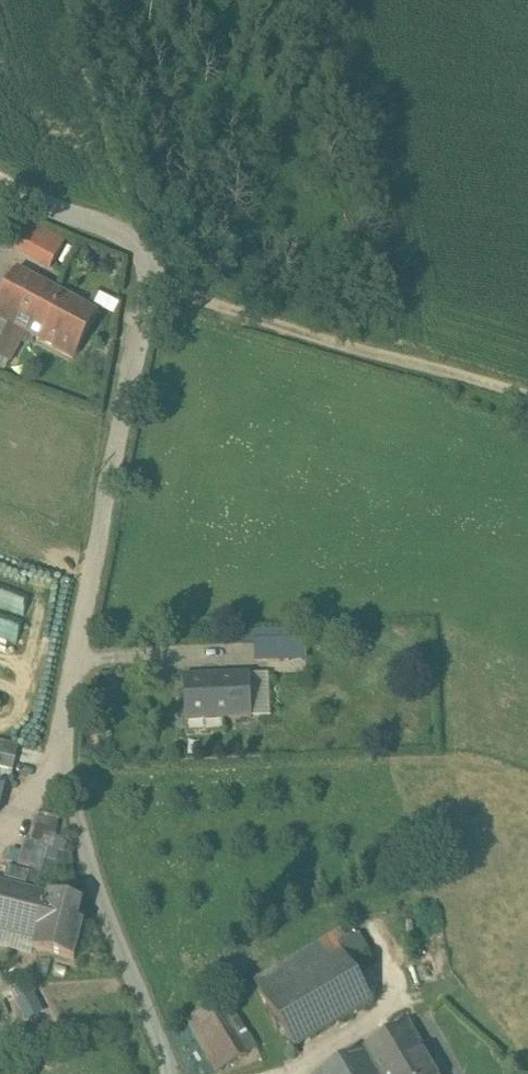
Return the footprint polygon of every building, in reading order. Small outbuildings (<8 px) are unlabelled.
[(65,243),(26,223),(12,248),(51,269),(65,243)] [(18,270),(0,302),(0,320),(74,359),(99,313),(18,270)] [(1,339),(0,341),(0,356),(12,362),(19,349),(1,339)] [(24,617),(0,610),(0,681),(4,666),(9,667),(24,617)] [(289,640),(255,642),(255,663),(290,662),(289,640)] [(250,674),(184,677),(186,722),(252,719),(250,674)] [(57,837),(33,830),(30,842),(49,847),(54,849),(57,837)] [(30,842),(24,841),(18,866),(42,872),(49,847),(30,842)] [(0,883),(0,932),(38,942),(48,895),(0,883)] [(38,942),(36,949),(34,948),(33,950),(75,961),(75,959),(73,959),(82,925),(84,925),(84,924),(71,921),(76,902),(48,894),(38,942)] [(332,935),(255,981),(296,1050),(373,1004),(353,970),(339,947),(332,935)] [(359,935),(339,947),(353,970),(373,959),(359,935)] [(413,957),(413,955),(413,952),(411,950),(409,948),(406,948),(403,949),(401,950),(400,952),(399,955),(400,957),(401,960),(404,961),(406,962),(409,961),(411,960),(413,957)] [(405,968),(405,970),(405,972),(407,974),(409,975),(411,976),(413,975),(415,974),(416,972),(417,970),(416,967),(415,966),(413,964),(411,964),(408,964),(406,966),(405,968)] [(420,986),(420,984),(419,982),(418,980),(416,979),(414,978),(412,979),(410,980),(409,982),(408,984),(409,986),(410,988),(412,990),(414,990),(416,989),(418,988),(420,986)] [(217,1003),(187,1021),(218,1072),(248,1055),(217,1003)] [(407,1024),(363,1050),(377,1073),(436,1073),(407,1024)] [(363,1050),(323,1073),(377,1073),(363,1050)]
